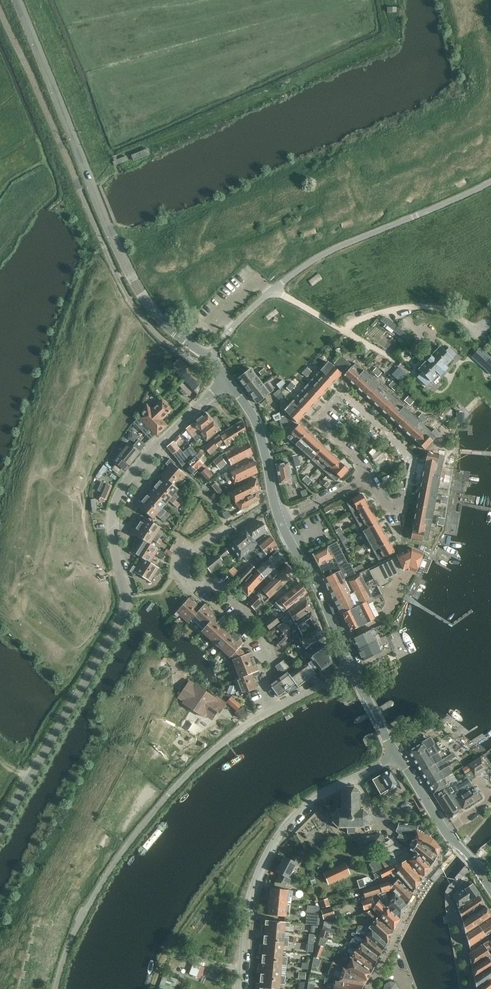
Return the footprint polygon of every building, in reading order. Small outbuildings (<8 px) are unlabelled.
[(148,149),(131,155),(133,161),(150,154),(148,149)] [(126,156),(113,162),(114,165),(115,165),(122,162),(128,160),(126,156)] [(465,179),(455,184),(458,189),(467,184),(465,179)] [(353,220),(340,225),(343,232),(355,227),(353,220)] [(315,229),(303,234),(306,241),(318,236),(315,229)] [(319,272),(308,281),(313,286),(323,278),(319,272)] [(276,308),(265,316),(270,322),(280,314),(276,308)] [(401,335),(405,330),(383,315),(380,319),(387,324),(385,327),(393,332),(394,330),(401,335)] [(408,341),(412,335),(405,331),(401,337),(408,341)] [(439,347),(418,369),(421,372),(417,377),(426,386),(431,381),(438,374),(440,376),(447,369),(445,367),(452,359),(456,354),(449,348),(445,352),(439,347)] [(473,356),(483,366),(490,357),(490,356),(481,347),(473,356)] [(125,353),(121,366),(129,368),(133,355),(125,353)] [(343,371),(350,364),(341,356),(334,363),(343,371)] [(483,366),(490,374),(490,357),(483,366)] [(320,370),(325,374),(333,382),(341,373),(332,365),(332,366),(328,362),(320,370)] [(351,367),(343,375),(351,383),(363,370),(355,363),(351,367)] [(187,366),(179,374),(183,379),(192,371),(187,366)] [(398,367),(392,375),(399,381),(405,374),(398,367)] [(251,368),(237,379),(244,387),(257,376),(251,368)] [(363,370),(351,383),(359,390),(371,377),(372,378),(374,375),(371,372),(370,370),(368,368),(365,368),(363,370)] [(313,378),(317,382),(326,390),(333,382),(325,374),(320,370),(313,378)] [(257,376),(244,387),(250,395),(263,384),(257,376)] [(371,377),(359,390),(367,397),(379,385),(372,378),(371,377)] [(306,386),(310,390),(318,398),(326,390),(317,382),(313,378),(306,386)] [(200,379),(191,387),(197,394),(198,393),(200,388),(202,381),(200,379)] [(276,384),(280,388),(285,382),(283,379),(276,384)] [(263,384),(250,395),(256,403),(270,393),(273,390),(267,381),(263,384)] [(379,385),(367,397),(376,405),(387,392),(379,385)] [(298,394),(302,398),(311,406),(318,398),(310,390),(306,386),(298,394)] [(387,392),(376,405),(384,412),(395,399),(387,392)] [(291,402),(295,406),(303,414),(311,406),(302,398),(298,394),(291,402)] [(147,404),(140,418),(157,435),(167,425),(162,420),(172,410),(162,399),(151,409),(147,404)] [(395,399),(384,412),(392,420),(403,407),(395,399)] [(291,402),(284,410),(288,414),(287,414),(296,422),(303,414),(295,406),(291,402)] [(107,406),(103,418),(110,421),(114,408),(107,406)] [(403,407),(392,420),(400,427),(411,414),(403,407)] [(450,409),(446,413),(451,418),(455,413),(450,409)] [(206,412),(192,423),(195,428),(189,433),(193,437),(213,421),(206,412)] [(279,413),(272,415),(274,421),(279,420),(278,417),(280,417),(279,413)] [(411,414),(400,427),(408,434),(420,422),(411,414)] [(280,417),(278,417),(279,420),(281,429),(288,427),(285,415),(280,417)] [(139,417),(134,422),(150,440),(155,434),(139,417)] [(246,433),(242,420),(219,434),(226,445),(246,433)] [(213,421),(193,437),(196,441),(202,437),(206,441),(220,430),(213,421)] [(420,422),(408,434),(416,442),(428,429),(420,422)] [(298,424),(290,433),(291,434),(287,438),(295,445),(298,441),(307,432),(298,424)] [(428,429),(416,442),(424,449),(432,440),(431,440),(435,436),(437,437),(440,433),(435,429),(431,432),(428,429)] [(307,432),(298,441),(295,445),(303,452),(307,448),(315,439),(307,432)] [(227,447),(226,445),(219,434),(216,436),(203,446),(206,450),(210,455),(219,446),(222,450),(227,447)] [(119,455),(114,462),(123,469),(127,463),(129,465),(140,452),(139,452),(145,445),(139,439),(133,447),(128,443),(118,454),(119,455)] [(315,439),(307,448),(303,452),(311,460),(315,456),(323,447),(315,439)] [(224,452),(225,453),(229,461),(231,465),(252,454),(247,440),(224,452)] [(91,443),(86,455),(93,458),(98,446),(91,443)] [(203,446),(194,456),(197,458),(200,461),(201,460),(204,456),(202,454),(206,450),(203,446)] [(323,447),(315,456),(311,460),(320,467),(323,463),(331,454),(323,447)] [(180,450),(173,455),(179,462),(182,467),(188,460),(183,452),(180,450)] [(185,450),(183,452),(188,460),(191,457),(186,450),(185,450)] [(427,452),(425,463),(442,466),(442,467),(445,467),(445,468),(455,470),(456,463),(446,461),(446,462),(443,462),(444,456),(445,451),(439,450),(438,452),(432,450),(431,453),(427,452)] [(229,461),(225,453),(220,456),(213,461),(219,469),(226,463),(229,461)] [(331,454),(323,463),(320,467),(328,474),(331,470),(339,462),(331,454)] [(194,456),(187,463),(190,465),(197,472),(199,474),(206,467),(203,464),(204,463),(201,460),(200,461),(197,458),(194,456)] [(168,466),(160,474),(175,488),(186,475),(173,465),(175,463),(170,458),(165,464),(168,466)] [(222,475),(223,478),(225,477),(227,480),(231,478),(234,484),(258,472),(252,459),(228,471),(222,475)] [(288,462),(276,464),(277,471),(277,473),(279,483),(279,484),(292,482),(296,481),(295,475),(291,476),(288,462)] [(339,462),(331,470),(328,474),(335,481),(339,477),(340,478),(348,469),(339,462)] [(425,463),(423,474),(440,477),(450,479),(451,475),(444,474),(445,471),(441,470),(442,467),(442,466),(425,463)] [(190,465),(187,469),(193,475),(197,472),(190,465)] [(112,470),(117,474),(120,470),(115,466),(112,470)] [(206,467),(199,474),(205,481),(213,475),(206,467)] [(160,480),(157,484),(175,500),(178,497),(174,494),(178,490),(175,488),(160,474),(157,478),(160,480)] [(423,474),(421,485),(438,488),(439,481),(449,483),(450,479),(440,477),(423,474)] [(78,476),(73,488),(80,491),(85,478),(78,476)] [(256,479),(227,494),(241,510),(259,499),(256,493),(259,491),(256,479)] [(99,486),(97,491),(101,492),(99,496),(100,497),(99,500),(104,502),(105,499),(106,499),(109,493),(111,486),(108,485),(105,483),(101,482),(99,486)] [(151,485),(148,489),(165,504),(169,500),(172,503),(175,500),(157,484),(153,488),(151,485)] [(212,487),(219,496),(222,493),(215,484),(212,487)] [(421,485),(419,495),(436,499),(440,500),(447,501),(447,497),(436,495),(438,488),(421,485)] [(147,495),(144,498),(166,518),(169,515),(162,508),(165,504),(148,489),(145,492),(147,495)] [(361,494),(351,500),(351,501),(346,503),(352,512),(356,510),(367,504),(361,494)] [(419,495),(417,506),(434,509),(436,499),(419,495)] [(162,515),(144,498),(141,502),(138,500),(133,505),(138,510),(140,508),(153,519),(156,514),(164,521),(166,518),(162,515)] [(367,504),(356,510),(352,512),(357,522),(362,520),(372,514),(367,504)] [(434,509),(417,506),(415,517),(432,520),(434,509)] [(372,514),(362,520),(357,522),(363,532),(367,529),(377,523),(372,514)] [(140,520),(138,525),(162,540),(164,536),(157,532),(160,527),(140,515),(138,519),(140,520)] [(415,517),(413,528),(429,531),(432,520),(415,517)] [(261,521),(246,531),(251,538),(252,537),(254,540),(267,531),(265,529),(266,528),(261,521)] [(377,523),(367,529),(363,532),(368,541),(372,539),(383,533),(377,523)] [(132,528),(128,533),(134,538),(136,536),(141,539),(150,544),(153,539),(160,544),(162,540),(138,525),(135,529),(132,528)] [(429,531),(413,528),(410,539),(422,541),(422,540),(428,541),(429,531)] [(229,545),(226,547),(231,552),(233,550),(240,559),(257,544),(254,540),(252,537),(251,538),(246,531),(229,545)] [(383,533),(372,539),(368,541),(373,551),(377,549),(388,542),(383,533)] [(246,555),(244,556),(247,560),(253,555),(254,557),(257,554),(261,559),(266,555),(275,548),(277,546),(269,536),(258,545),(249,552),(246,555)] [(150,544),(141,539),(136,548),(133,546),(129,552),(135,556),(136,554),(142,558),(150,562),(155,555),(161,558),(164,553),(150,544)] [(345,541),(342,543),(345,549),(347,553),(353,550),(351,546),(349,547),(345,541)] [(337,542),(313,554),(319,566),(333,558),(342,553),(337,542)] [(388,542),(377,549),(373,551),(378,560),(383,557),(384,558),(394,552),(388,542)] [(225,549),(217,555),(221,559),(228,553),(225,549)] [(391,558),(368,569),(378,587),(387,582),(388,578),(398,573),(399,574),(405,571),(405,570),(408,568),(410,568),(409,570),(421,574),(424,568),(420,567),(423,560),(426,562),(429,556),(411,549),(407,551),(408,553),(404,555),(403,553),(391,559),(391,558)] [(256,569),(264,579),(271,572),(275,568),(285,560),(277,550),(256,569)] [(342,553),(333,558),(340,570),(345,580),(354,575),(342,553)] [(217,554),(204,564),(210,572),(223,562),(221,559),(217,555),(217,554)] [(129,571),(131,572),(135,575),(136,573),(150,582),(155,574),(157,576),(161,570),(150,562),(142,558),(136,567),(133,565),(129,571)] [(333,558),(319,566),(325,577),(340,570),(333,558)] [(251,564),(236,581),(240,585),(256,569),(251,564)] [(352,569),(355,575),(365,570),(361,564),(355,567),(356,567),(352,569)] [(267,584),(262,589),(269,598),(284,584),(295,574),(287,566),(279,572),(275,576),(267,584)] [(229,571),(233,576),(238,571),(233,567),(229,571)] [(279,572),(275,568),(271,572),(275,576),(279,572)] [(240,585),(239,587),(248,596),(251,591),(253,593),(254,593),(256,595),(260,591),(256,587),(264,579),(256,569),(240,585)] [(378,587),(368,569),(365,571),(365,570),(355,575),(354,575),(345,580),(327,589),(340,614),(342,613),(364,602),(364,603),(367,601),(372,599),(381,594),(378,587)] [(325,578),(323,579),(327,589),(345,580),(340,570),(325,577),(325,578)] [(283,596),(275,603),(282,612),(286,608),(303,595),(306,592),(298,583),(283,596)] [(260,591),(256,595),(247,603),(254,610),(262,601),(264,603),(269,598),(262,589),(260,591)] [(281,593),(270,602),(273,605),(275,603),(283,596),(281,593)] [(189,597),(174,614),(177,617),(179,615),(188,623),(190,621),(197,613),(196,613),(200,608),(196,604),(197,603),(194,600),(193,601),(189,597)] [(306,599),(288,611),(289,612),(281,620),(283,622),(276,626),(283,633),(287,630),(294,624),(294,623),(295,623),(310,612),(312,611),(306,599)] [(364,602),(342,613),(347,624),(346,626),(348,629),(350,629),(350,631),(374,619),(374,618),(374,617),(367,601),(364,603),(364,602)] [(197,613),(190,621),(193,623),(195,621),(203,629),(210,621),(214,617),(217,615),(212,611),(213,610),(210,607),(209,607),(204,604),(200,608),(196,613),(197,613)] [(310,612),(295,623),(297,627),(299,632),(296,634),(298,639),(317,626),(317,625),(310,612)] [(203,629),(200,632),(199,633),(202,636),(204,634),(208,638),(227,617),(224,614),(218,621),(214,617),(210,621),(203,629)] [(274,615),(264,623),(269,630),(279,622),(274,615)] [(227,617),(208,638),(212,642),(210,644),(214,646),(215,645),(228,630),(224,626),(230,620),(227,617)] [(317,625),(317,626),(298,639),(305,648),(303,650),(308,656),(324,644),(321,638),(323,637),(317,625)] [(228,630),(215,645),(214,646),(216,649),(218,647),(222,651),(241,630),(238,627),(232,633),(228,630)] [(373,628),(352,639),(358,650),(376,640),(374,636),(376,635),(373,628)] [(242,652),(238,648),(243,643),(239,639),(244,633),(241,630),(222,651),(226,655),(225,657),(228,660),(229,658),(231,657),(233,659),(244,655),(242,652)] [(283,633),(274,642),(279,647),(288,639),(287,638),(291,635),(287,630),(283,633)] [(377,640),(376,640),(358,650),(363,661),(382,651),(379,645),(388,641),(385,636),(377,640)] [(308,656),(311,660),(314,664),(329,654),(325,644),(324,644),(308,656)] [(233,659),(232,660),(229,661),(231,665),(233,664),(235,669),(254,662),(249,649),(242,652),(244,655),(233,659)] [(311,660),(308,663),(315,674),(316,675),(332,663),(329,654),(314,664),(311,660)] [(297,663),(294,658),(289,661),(292,666),(297,663)] [(305,659),(296,666),(297,668),(306,680),(311,677),(310,676),(314,673),(315,674),(308,663),(305,659)] [(237,674),(235,675),(236,679),(242,676),(243,677),(252,673),(253,677),(259,674),(258,671),(254,662),(235,669),(237,674)] [(297,668),(288,675),(295,684),(297,687),(306,680),(297,668)] [(286,672),(278,678),(286,690),(295,684),(288,675),(286,672)] [(235,692),(237,696),(258,688),(255,682),(256,682),(255,678),(254,678),(253,677),(252,673),(243,677),(242,676),(236,679),(233,680),(238,691),(235,692)] [(272,682),(269,685),(277,695),(281,692),(282,693),(286,690),(278,678),(276,677),(271,680),(272,682)] [(187,680),(180,690),(189,697),(186,701),(202,713),(203,711),(211,717),(214,713),(215,713),(222,704),(213,698),(212,699),(192,684),(187,680)] [(231,697),(226,702),(236,711),(241,706),(231,697)] [(378,707),(361,716),(360,715),(355,718),(354,720),(354,722),(355,723),(358,723),(363,721),(363,720),(380,711),(388,707),(388,708),(392,706),(393,704),(393,702),(391,700),(389,700),(385,702),(385,703),(378,707)] [(434,722),(424,728),(426,732),(436,726),(434,722)] [(422,742),(407,751),(412,759),(432,746),(432,745),(428,738),(421,742),(422,742)] [(426,749),(412,759),(416,766),(431,757),(437,753),(439,751),(434,744),(432,746),(426,749)] [(431,757),(416,766),(420,773),(435,764),(441,760),(437,753),(431,757)] [(435,764),(420,773),(425,780),(439,771),(437,767),(443,763),(454,757),(455,756),(453,753),(452,753),(448,756),(441,760),(435,764)] [(480,757),(467,765),(471,771),(474,776),(487,767),(480,757)] [(458,759),(453,762),(454,764),(458,770),(463,766),(458,759)] [(463,768),(462,769),(466,775),(467,774),(471,771),(467,765),(463,768)] [(391,769),(379,775),(372,780),(380,794),(381,793),(382,795),(388,792),(387,790),(388,789),(389,791),(400,785),(391,769)] [(439,771),(425,780),(429,787),(448,775),(449,775),(452,773),(450,769),(441,774),(439,771)] [(448,775),(429,787),(434,794),(448,785),(453,782),(449,775),(448,775)] [(448,785),(434,794),(441,807),(448,818),(458,811),(461,808),(462,809),(479,797),(473,787),(468,779),(465,775),(453,782),(448,785)] [(332,813),(331,815),(333,815),(333,821),(331,822),(332,824),(333,823),(338,827),(337,828),(339,829),(339,827),(346,827),(346,829),(347,829),(347,833),(355,833),(355,829),(356,829),(356,827),(362,827),(363,829),(365,828),(364,826),(368,822),(369,823),(370,821),(368,821),(368,820),(371,820),(371,815),(368,815),(370,814),(369,813),(367,813),(363,809),(364,808),(363,807),(362,809),(360,809),(359,791),(354,786),(346,787),(341,792),(341,796),(341,809),(339,809),(338,807),(337,808),(337,810),(333,814),(332,813)] [(418,825),(398,823),(395,831),(399,834),(406,838),(406,832),(414,833),(416,830),(418,825)] [(418,825),(416,830),(414,833),(411,841),(416,844),(416,843),(436,856),(439,847),(430,837),(428,836),(430,835),(423,825),(418,825)] [(104,832),(98,844),(105,847),(111,836),(104,832)] [(368,836),(358,838),(358,839),(354,839),(356,848),(360,847),(370,845),(382,842),(381,842),(384,841),(382,834),(380,835),(380,834),(368,837),(368,836)] [(397,838),(405,843),(407,839),(406,838),(399,834),(397,838)] [(416,843),(416,844),(411,841),(407,848),(409,850),(415,853),(427,864),(430,866),(436,856),(416,843)] [(415,853),(408,860),(411,863),(410,865),(422,879),(423,876),(430,866),(427,864),(415,853)] [(275,882),(285,883),(290,884),(293,878),(289,876),(290,875),(292,876),(297,867),(295,866),(295,865),(299,866),(302,861),(293,856),(291,861),(284,857),(279,866),(278,865),(275,870),(277,871),(276,872),(280,873),(275,882)] [(382,863),(385,869),(394,864),(395,865),(399,863),(394,856),(382,863)] [(368,864),(370,867),(373,873),(379,870),(382,868),(377,859),(368,864)] [(394,864),(385,869),(380,871),(379,872),(382,878),(391,873),(393,877),(399,875),(401,878),(413,892),(422,879),(405,860),(399,863),(395,865),(394,864)] [(344,863),(323,873),(329,884),(349,874),(344,863)] [(382,878),(379,872),(373,875),(376,881),(382,878)] [(362,878),(357,880),(359,888),(365,886),(362,878)] [(388,881),(378,884),(362,890),(364,898),(381,892),(381,893),(391,890),(394,894),(394,893),(406,905),(412,894),(397,879),(391,885),(388,881)] [(453,896),(458,908),(467,902),(478,894),(479,894),(472,883),(464,888),(453,896)] [(312,887),(315,896),(320,894),(316,885),(312,887)] [(270,888),(269,901),(287,903),(287,901),(289,901),(290,897),(292,897),(293,891),(288,890),(288,889),(285,889),(274,888),(270,888)] [(381,892),(376,894),(387,904),(386,906),(388,908),(400,919),(406,905),(394,893),(394,894),(391,890),(381,893),(381,892)] [(467,902),(458,908),(463,922),(486,907),(478,894),(467,902)] [(328,898),(319,901),(321,908),(330,905),(328,898)] [(371,909),(379,917),(391,928),(393,930),(400,919),(388,908),(386,906),(379,900),(374,905),(372,898),(361,901),(364,910),(372,908),(371,909)] [(269,901),(268,915),(272,915),(286,916),(286,914),(287,905),(287,903),(269,901)] [(329,908),(321,910),(323,919),(334,916),(332,907),(329,908)] [(463,922),(465,933),(478,925),(490,916),(490,915),(489,912),(486,907),(463,922)] [(307,909),(305,924),(317,925),(319,910),(307,909)] [(368,927),(370,930),(371,929),(386,944),(393,931),(378,917),(377,917),(370,910),(362,913),(372,923),(371,924),(357,926),(357,929),(368,929),(368,927)] [(478,925),(486,936),(490,933),(490,916),(478,925)] [(261,925),(261,930),(285,932),(285,927),(289,927),(290,922),(285,922),(265,920),(265,926),(261,925)] [(324,920),(322,927),(330,928),(332,922),(324,920)] [(478,925),(465,933),(469,947),(473,945),(486,936),(478,925)] [(356,929),(355,933),(366,935),(365,936),(382,950),(386,944),(371,929),(370,930),(368,927),(368,929),(357,929),(356,929)] [(320,929),(318,936),(319,937),(326,939),(328,932),(328,931),(322,930),(320,929)] [(285,932),(261,930),(260,934),(264,934),(264,940),(288,942),(288,937),(284,937),(285,932)] [(355,933),(351,932),(351,935),(363,939),(360,942),(378,956),(380,954),(382,950),(365,936),(366,935),(355,933)] [(326,939),(319,937),(317,945),(318,945),(323,946),(324,946),(326,939)] [(354,952),(374,967),(378,958),(378,956),(360,942),(352,938),(349,943),(356,948),(354,952)] [(259,944),(259,949),(283,951),(283,946),(288,946),(288,942),(264,940),(263,945),(259,944)] [(469,953),(472,968),(490,956),(487,951),(490,949),(490,946),(488,941),(482,944),(476,949),(471,952),(469,953)] [(306,944),(305,951),(312,952),(313,945),(309,944),(307,944),(306,944)] [(319,958),(323,946),(318,945),(314,956),(319,958)] [(175,946),(172,955),(182,958),(185,949),(175,946)] [(343,948),(341,951),(351,958),(370,973),(371,973),(374,967),(354,952),(345,946),(343,948)] [(283,951),(259,949),(259,953),(262,954),(262,959),(282,961),(287,961),(287,956),(282,956),(283,951)] [(472,968),(474,978),(490,966),(490,962),(490,956),(472,968)] [(345,969),(344,969),(366,981),(371,973),(351,958),(347,965),(342,962),(339,966),(345,969)] [(258,963),(257,968),(281,970),(282,965),(286,965),(287,961),(282,961),(262,959),(261,964),(258,963)] [(193,963),(189,974),(196,977),(200,966),(193,963)] [(330,963),(326,973),(335,976),(334,980),(363,985),(364,985),(366,981),(344,969),(345,969),(339,966),(330,963)] [(474,978),(476,988),(490,978),(490,977),(490,966),(474,978)] [(281,970),(257,968),(257,972),(261,973),(260,978),(280,980),(285,980),(285,976),(281,975),(281,970)] [(183,981),(163,974),(159,987),(165,988),(180,988),(183,981)] [(263,988),(274,988),(279,988),(280,984),(284,984),(285,980),(280,980),(260,978),(260,983),(256,983),(255,988),(263,988)] [(323,983),(333,984),(333,988),(361,988),(363,985),(334,980),(324,978),(323,983)] [(476,988),(490,988),(490,980),(490,978),(476,988)] [(384,983),(382,988),(398,988),(398,987),(395,982),(389,980),(384,983)]
